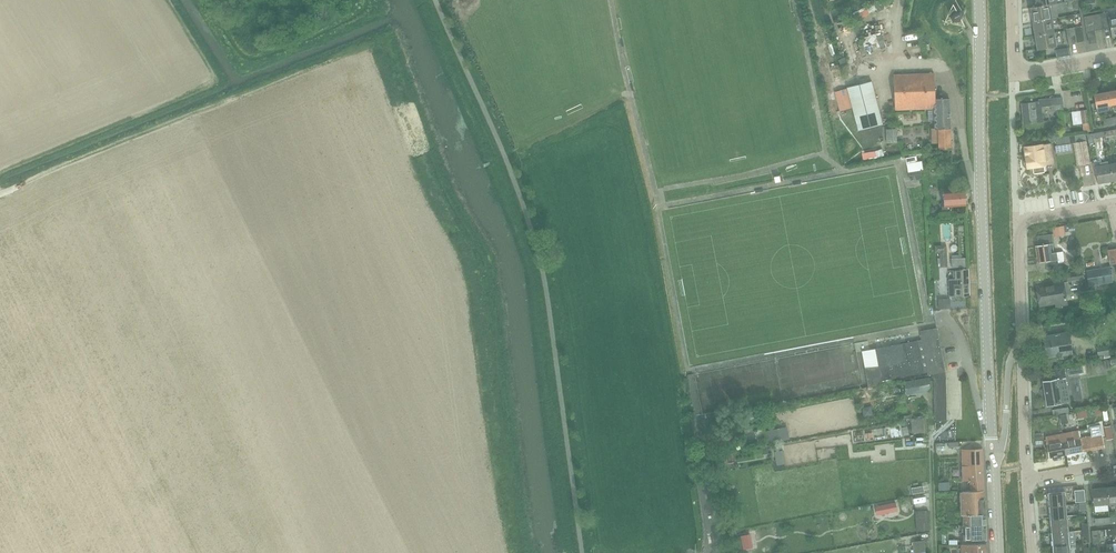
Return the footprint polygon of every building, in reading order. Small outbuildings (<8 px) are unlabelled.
[(1031,8),(1033,21),(1059,16),(1058,10),(1064,8),(1063,2),(1037,6),(1031,8)] [(866,7),(852,13),(856,21),(870,14),(870,13),(877,10),(874,3),(866,7)] [(962,21),(964,20),(964,18),(965,16),(964,14),(963,12),(962,10),(960,9),(959,9),(957,8),(955,9),(953,10),(951,11),(950,13),(950,15),(950,17),(950,19),(951,21),(953,22),(955,23),(957,23),(959,23),(961,22),(962,21)] [(1103,29),(1111,27),(1112,36),(1115,36),(1115,16),(1109,17),(1108,12),(1101,14),(1103,29)] [(1085,16),(1087,32),(1090,44),(1097,43),(1095,30),(1103,29),(1101,14),(1085,16)] [(1033,21),(1035,35),(1054,31),(1055,31),(1054,24),(1058,23),(1057,17),(1059,17),(1059,16),(1033,21)] [(1075,27),(1078,42),(1085,41),(1082,26),(1075,27)] [(1067,29),(1070,44),(1078,42),(1075,27),(1067,29)] [(1057,46),(1055,31),(1054,31),(1035,35),(1038,49),(1057,46)] [(862,40),(858,42),(862,54),(866,53),(864,46),(878,41),(881,48),(886,47),(882,34),(877,36),(876,34),(862,38),(862,40)] [(934,74),(894,75),(895,109),(928,108),(928,120),(935,120),(935,129),(932,129),(932,131),(932,144),(939,143),(939,149),(952,148),(951,128),(950,98),(935,99),(934,74)] [(872,81),(847,87),(847,88),(852,108),(853,112),(858,130),(883,123),(878,105),(872,81)] [(847,88),(835,92),(840,111),(852,108),(847,88)] [(1110,105),(1115,104),(1115,90),(1108,92),(1110,105)] [(1096,107),(1110,105),(1108,92),(1094,94),(1096,107)] [(1024,123),(1043,121),(1042,106),(1051,105),(1052,111),(1063,110),(1062,97),(1039,99),(1040,102),(1022,103),(1024,123)] [(1089,109),(1080,110),(1082,124),(1083,124),(1084,131),(1084,132),(1087,132),(1090,131),(1092,131),(1093,131),(1093,130),(1092,125),(1091,125),(1089,109)] [(1105,126),(1115,124),(1115,116),(1103,119),(1105,126)] [(897,129),(887,129),(887,143),(897,143),(897,129)] [(1093,138),(1105,136),(1104,132),(1087,135),(1089,143),(1094,142),(1093,138)] [(1090,162),(1086,140),(1085,134),(1075,135),(1076,142),(1080,164),(1090,162)] [(1070,136),(1056,138),(1057,145),(1070,143),(1071,143),(1070,136)] [(1025,164),(1028,166),(1028,167),(1034,166),(1034,173),(1045,172),(1044,165),(1055,163),(1053,151),(1052,143),(1025,147),(1027,158),(1025,160),(1025,164)] [(875,151),(862,153),(863,160),(877,158),(884,155),(882,149),(875,151)] [(922,156),(917,156),(906,158),(907,165),(908,172),(909,177),(924,175),(922,162),(923,162),(922,156)] [(1095,166),(1098,183),(1113,181),(1110,163),(1095,166)] [(945,206),(963,205),(967,205),(966,190),(944,191),(945,206)] [(1053,227),(1052,227),(1053,234),(1065,232),(1064,226),(1053,227)] [(1036,246),(1038,262),(1058,259),(1058,262),(1063,262),(1064,260),(1065,259),(1064,251),(1052,253),(1050,245),(1053,244),(1052,234),(1037,236),(1039,246),(1036,246)] [(1111,265),(1115,264),(1115,248),(1108,250),(1111,265)] [(940,252),(941,267),(948,267),(948,255),(949,255),(949,251),(940,252)] [(965,258),(952,258),(952,267),(966,267),(965,258)] [(1110,266),(1086,270),(1089,286),(1113,282),(1110,266)] [(950,296),(968,296),(970,296),(969,269),(956,270),(956,279),(950,279),(950,296)] [(1082,270),(1066,273),(1068,282),(1084,279),(1082,270)] [(1040,305),(1066,301),(1063,282),(1037,287),(1040,305)] [(1085,324),(1076,325),(1077,337),(1086,336),(1085,324)] [(933,374),(946,372),(937,328),(920,331),(921,339),(876,348),(879,365),(864,368),(868,386),(883,383),(883,380),(928,372),(928,375),(933,374)] [(1047,357),(1072,353),(1068,331),(1043,336),(1047,357)] [(1097,347),(1098,355),(1112,353),(1110,344),(1097,347)] [(1070,401),(1065,368),(1047,371),(1048,381),(1044,382),(1047,405),(1070,401)] [(934,378),(934,386),(946,386),(946,377),(934,378)] [(929,378),(904,382),(906,394),(931,390),(929,378)] [(1086,410),(1076,412),(1077,418),(1087,416),(1086,410)] [(1067,414),(1060,415),(1062,424),(1068,423),(1067,414)] [(913,432),(927,432),(926,418),(913,419),(913,432)] [(1106,426),(1104,426),(1107,440),(1108,439),(1113,439),(1112,429),(1111,425),(1106,426)] [(1062,433),(1066,454),(1090,450),(1089,448),(1104,445),(1102,434),(1101,429),(1091,431),(1092,436),(1081,438),(1079,430),(1062,433)] [(1050,457),(1066,454),(1062,433),(1046,436),(1048,444),(1050,457)] [(1036,439),(1035,439),(1035,445),(1036,445),(1043,444),(1044,444),(1043,435),(1036,436),(1036,439)] [(963,481),(970,480),(984,479),(982,449),(961,450),(963,481)] [(784,450),(775,451),(777,465),(786,464),(784,450)] [(960,491),(960,492),(984,490),(984,479),(970,480),(971,491),(960,491)] [(944,482),(939,482),(939,489),(939,490),(945,490),(950,490),(950,487),(950,482),(944,482)] [(1109,504),(1115,503),(1115,486),(1107,487),(1109,504)] [(1093,488),(1094,505),(1109,504),(1107,487),(1093,488)] [(963,515),(963,525),(965,525),(986,524),(984,490),(960,492),(961,515),(963,515)] [(1079,490),(1075,490),(1075,499),(1076,502),(1077,502),(1085,501),(1084,490),(1079,490)] [(1049,492),(1050,506),(1066,504),(1065,491),(1049,492)] [(882,505),(875,506),(877,515),(893,512),(898,511),(897,506),(896,502),(882,505)] [(1050,506),(1051,519),(1067,517),(1066,504),(1050,506)] [(930,530),(929,522),(930,522),(930,510),(923,511),(916,512),(919,523),(924,522),(924,531),(930,530)] [(1051,519),(1052,532),(1068,531),(1067,517),(1051,519)] [(964,541),(987,539),(986,524),(965,525),(966,534),(963,534),(964,541)] [(1082,530),(1083,543),(1090,543),(1089,529),(1082,530)] [(1092,530),(1093,544),(1100,543),(1099,530),(1092,530)] [(1052,532),(1053,546),(1070,544),(1075,544),(1075,537),(1069,538),(1068,531),(1052,532)] [(925,541),(913,542),(914,552),(926,552),(925,541)] [(1113,543),(1107,544),(1108,551),(1101,552),(1114,552),(1113,543)] [(986,544),(961,545),(961,552),(987,552),(986,544)] [(1054,552),(1071,552),(1070,544),(1053,546),(1054,552)]
